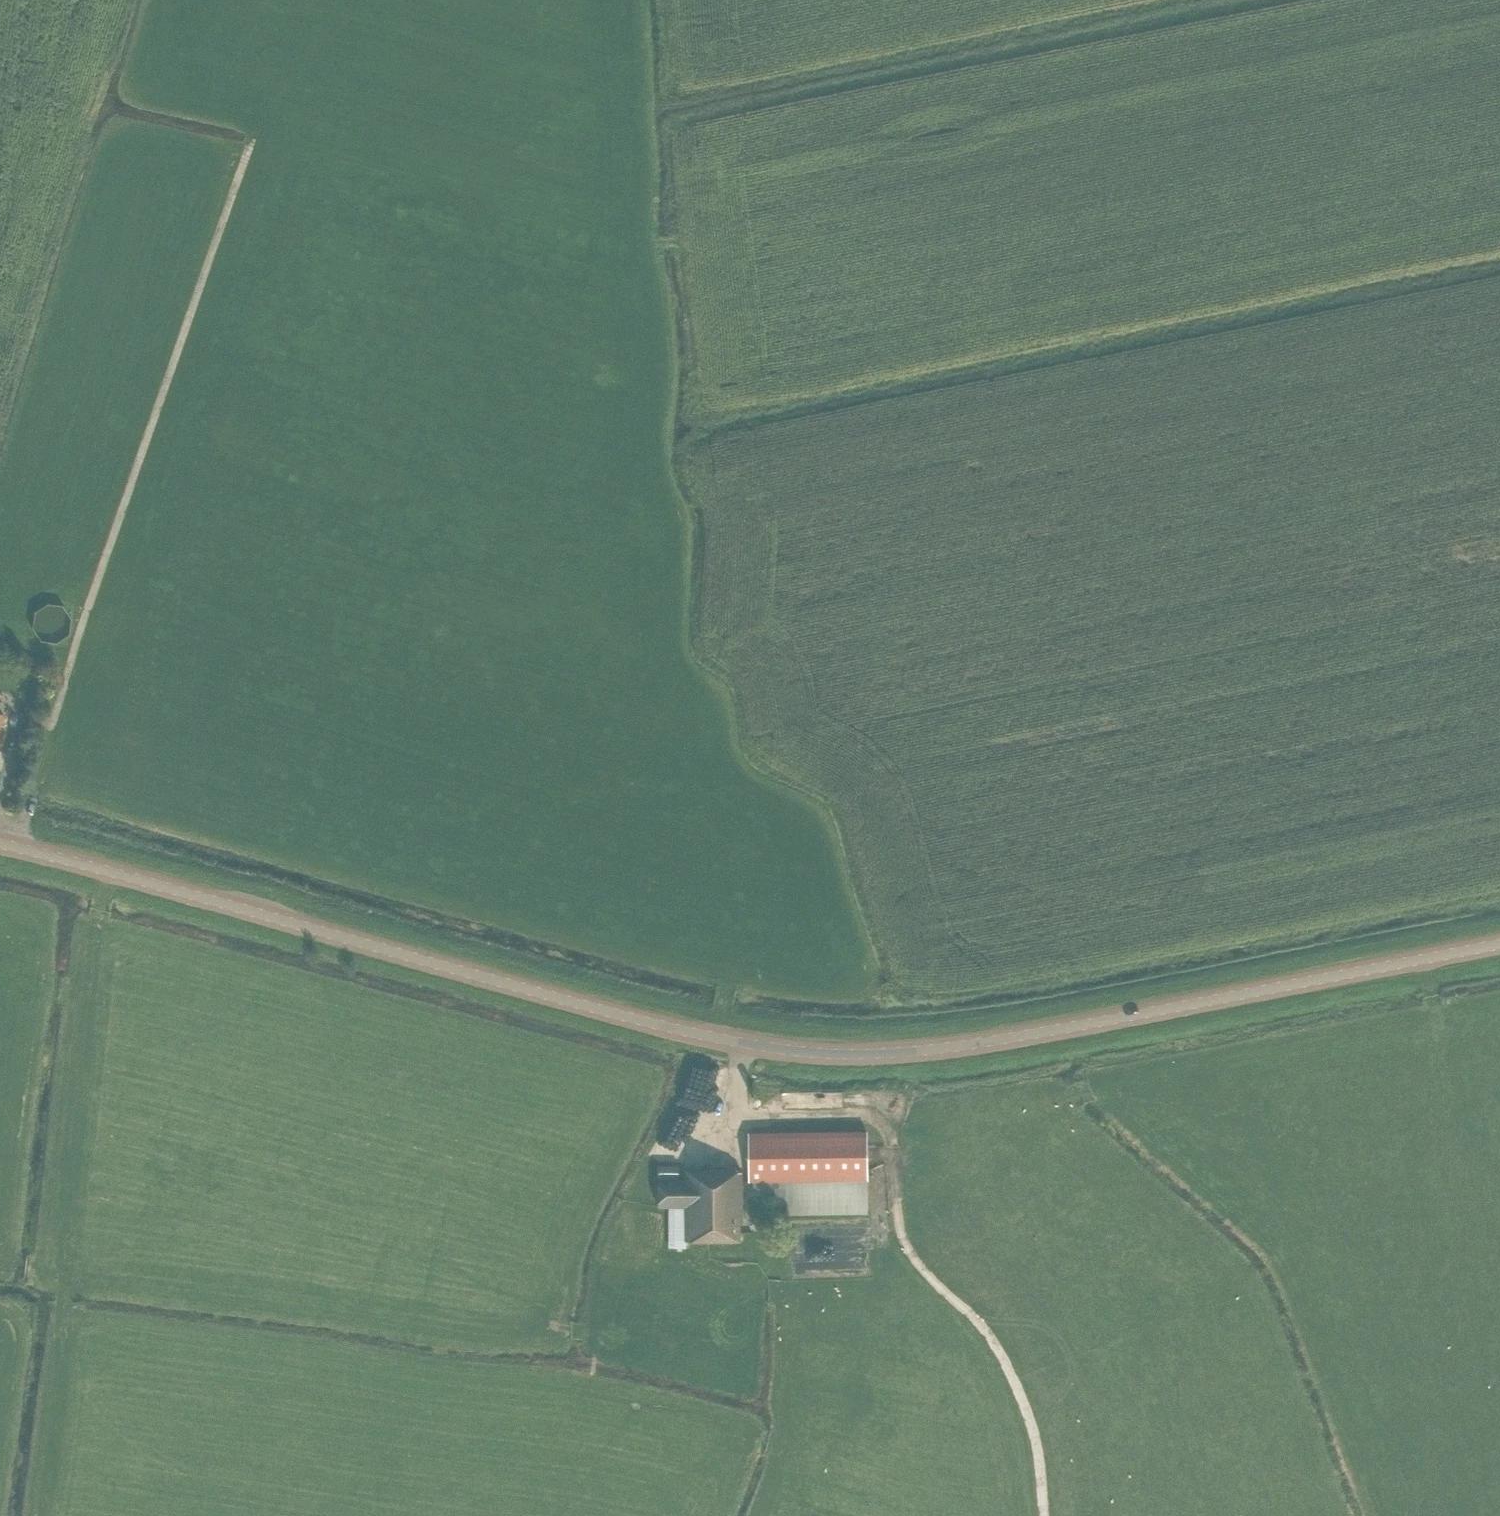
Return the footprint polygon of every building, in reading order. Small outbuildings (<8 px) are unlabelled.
[(60,600),(39,611),(54,637),(74,626),(60,600)] [(772,1181),(786,1180),(786,1214),(867,1213),(867,1180),(867,1132),(749,1133),(749,1181),(756,1181),(756,1190),(772,1190),(772,1181)] [(659,1166),(659,1180),(679,1179),(679,1166),(659,1166)] [(686,1247),(686,1240),(689,1240),(689,1242),(740,1241),(740,1218),(743,1218),(742,1172),(724,1173),(724,1170),(685,1171),(686,1181),(659,1182),(659,1208),(668,1208),(668,1247),(686,1247)]
